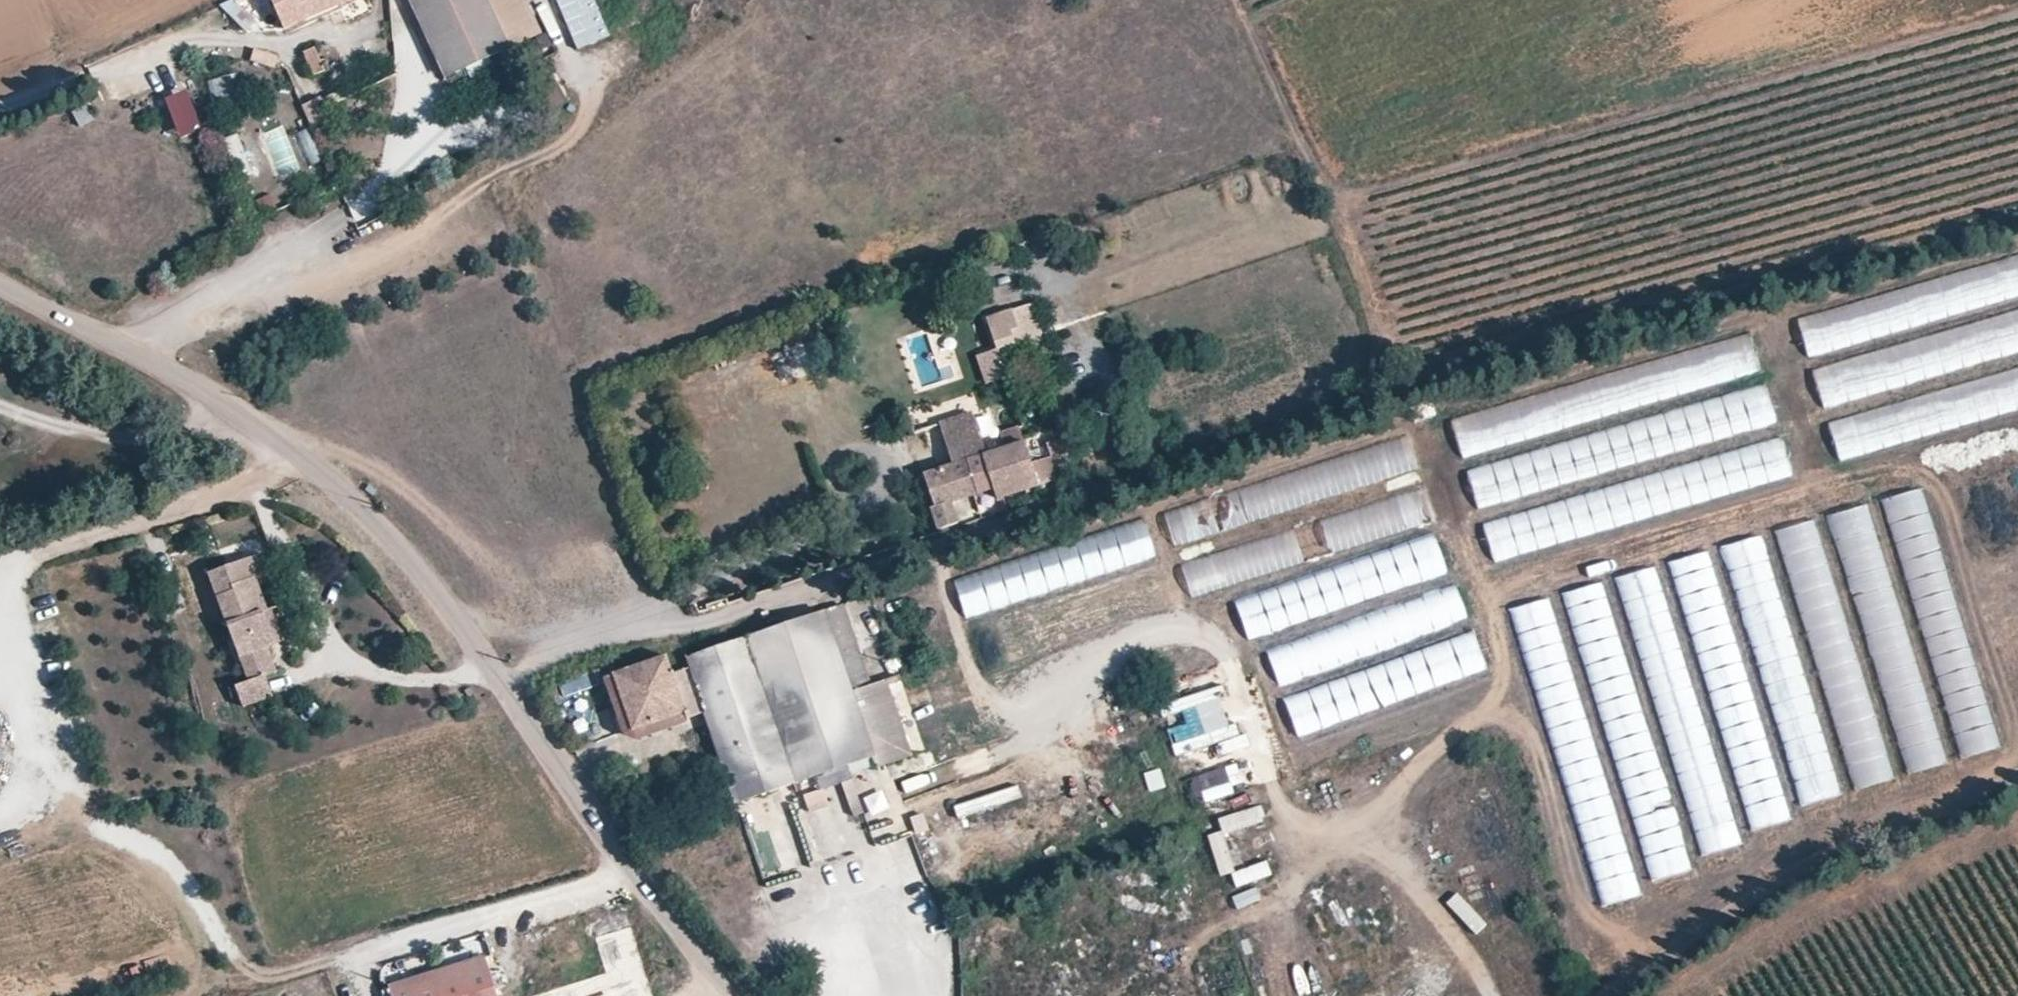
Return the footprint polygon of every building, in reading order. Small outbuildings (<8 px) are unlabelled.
[(284,19),(304,11),(306,16),(345,0),(276,0),(284,19)] [(444,71),(538,31),(525,0),(413,0),(444,71)] [(568,15),(599,6),(597,0),(564,0),(568,15)] [(311,74),(324,70),(316,46),(303,50),(311,74)] [(254,50),(251,63),(274,69),(277,55),(254,50)] [(166,96),(175,137),(199,132),(189,91),(166,96)] [(311,128),(329,122),(320,97),(302,103),(311,128)] [(305,127),(292,137),(312,166),(326,157),(305,127)] [(222,138),(239,180),(253,174),(237,132),(222,138)] [(2017,297),(2017,256),(1796,316),(1807,354),(2017,297)] [(1037,305),(996,311),(1002,357),(1044,351),(1037,305)] [(1811,364),(1821,401),(2017,352),(2017,313),(1811,364)] [(1450,416),(1461,454),(1761,372),(1750,334),(1450,416)] [(975,355),(985,385),(1006,378),(997,348),(975,355)] [(1828,421),(1839,458),(2017,408),(2017,371),(2006,374),(2006,372),(1828,421)] [(1767,389),(1465,463),(1475,502),(1776,427),(1767,389)] [(938,425),(952,466),(982,456),(985,455),(971,413),(938,425)] [(994,489),(998,500),(1061,477),(1053,454),(1045,456),(1038,436),(985,455),(982,456),(994,489)] [(1409,438),(1162,510),(1172,543),(1418,471),(1409,438)] [(1783,441),(1482,516),(1492,555),(1793,481),(1783,441)] [(926,476),(937,507),(930,509),(937,529),(959,521),(952,504),(994,489),(982,456),(952,466),(926,476)] [(1953,758),(1991,749),(1930,486),(1892,495),(1953,758)] [(1190,594),(1434,522),(1425,491),(1181,564),(1190,594)] [(1940,765),(1873,503),(1835,513),(1902,774),(1940,765)] [(1144,518),(951,575),(963,615),(1103,574),(1102,571),(1155,555),(1144,518)] [(1814,519),(1777,530),(1854,790),(1891,779),(1814,519)] [(1765,534),(1728,544),(1797,806),(1835,796),(1765,534)] [(1436,539),(1234,594),(1245,634),(1447,579),(1436,539)] [(1710,550),(1674,560),(1748,831),(1788,820),(1760,720),(1757,721),(1710,550)] [(267,650),(274,648),(261,616),(262,615),(266,613),(256,582),(266,577),(258,558),(206,576),(238,660),(267,650)] [(1657,565),(1620,576),(1699,856),(1737,846),(1657,565)] [(1604,581),(1567,591),(1650,881),(1687,870),(1604,581)] [(1275,678),(1469,627),(1459,590),(1266,642),(1275,678)] [(1551,596),(1514,607),(1599,906),(1637,896),(1551,596)] [(705,710),(736,801),(872,756),(906,744),(886,685),(873,689),(845,603),(686,655),(690,667),(705,710)] [(274,648),(283,645),(272,612),(266,613),(262,615),(261,616),(274,648)] [(1475,634),(1283,695),(1295,733),(1487,672),(1475,634)] [(275,673),(267,650),(238,660),(246,683),(263,677),(275,673)] [(616,673),(635,732),(705,710),(690,667),(673,673),(668,657),(616,673)] [(1178,695),(1196,689),(1191,671),(1172,677),(1178,695)] [(246,683),(233,688),(241,708),(271,697),(263,677),(246,683)] [(1223,686),(1159,702),(1162,717),(1181,713),(1184,724),(1168,728),(1178,765),(1213,756),(1213,755),(1239,749),(1223,686)] [(906,744),(872,756),(875,765),(909,754),(906,744)] [(1239,762),(1191,777),(1199,803),(1247,788),(1239,762)] [(1017,788),(955,803),(957,813),(1019,798),(1017,788)] [(1259,805),(1218,818),(1223,834),(1264,821),(1259,805)] [(1219,876),(1234,872),(1224,831),(1208,835),(1219,876)] [(1233,869),(1235,883),(1271,879),(1269,864),(1233,869)] [(1446,903),(1475,933),(1486,923),(1457,893),(1446,903)] [(528,995),(652,995),(653,995),(630,925),(596,936),(607,971),(528,995)] [(390,995),(497,995),(484,956),(387,987),(390,995)]
